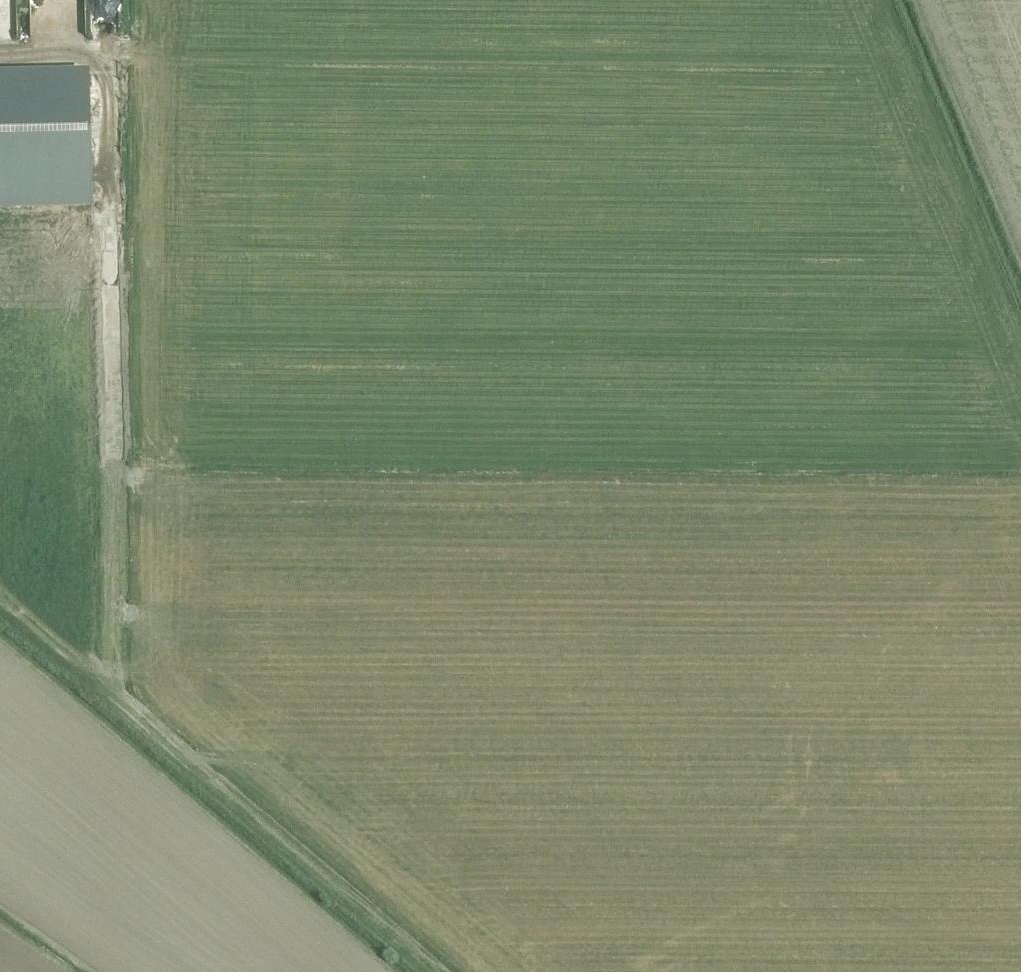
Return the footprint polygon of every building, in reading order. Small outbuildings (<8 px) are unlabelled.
[(90,43),(88,0),(36,0),(37,45),(90,43)] [(92,205),(90,77),(0,78),(0,206),(92,205)]
